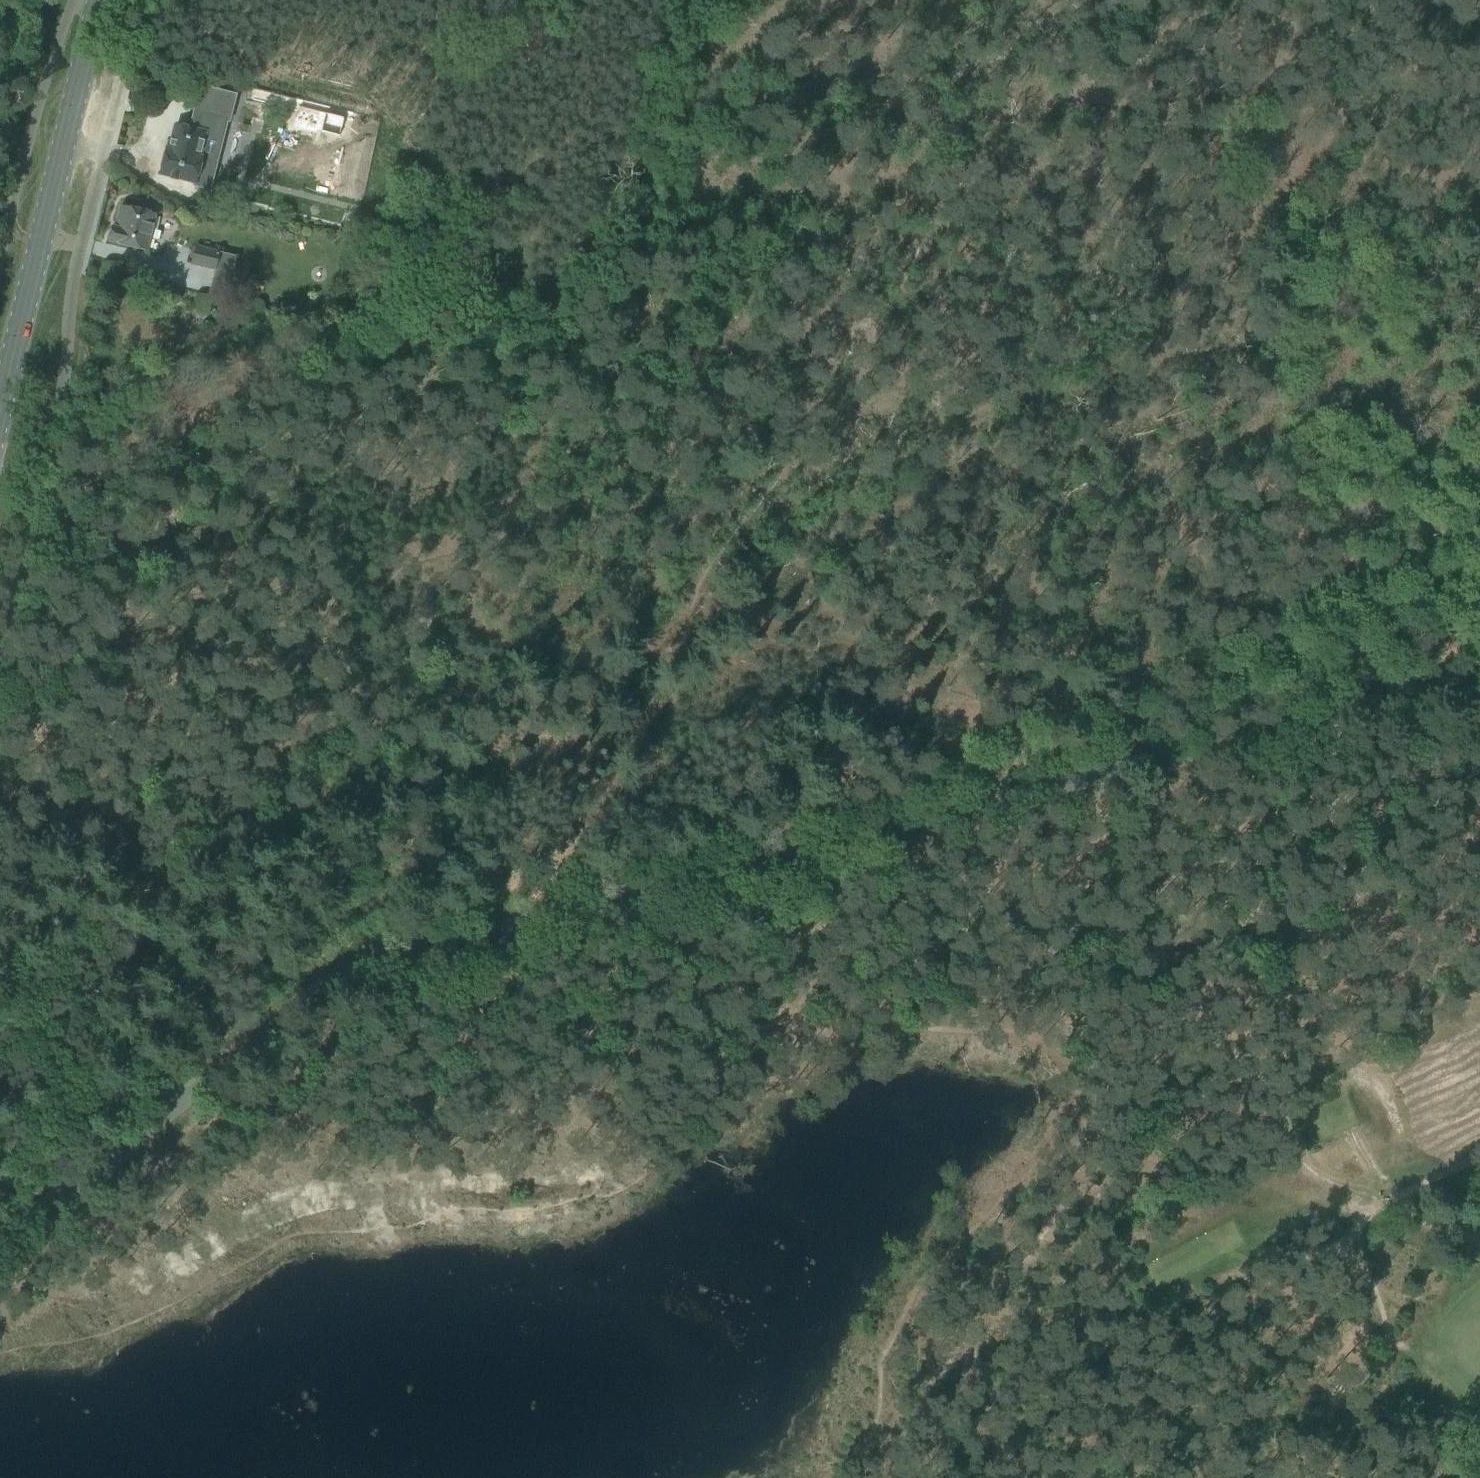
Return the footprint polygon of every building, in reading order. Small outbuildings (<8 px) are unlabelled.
[(205,132),(196,130),(176,125),(170,150),(166,148),(160,174),(196,183),(196,185),(210,188),(215,166),(207,164),(208,160),(203,159),(203,157),(199,157),(205,132)] [(155,214),(144,211),(124,206),(119,228),(112,227),(109,242),(128,246),(146,251),(149,238),(158,240),(160,232),(151,230),(155,214)] [(220,252),(197,246),(192,265),(215,271),(220,252)]
